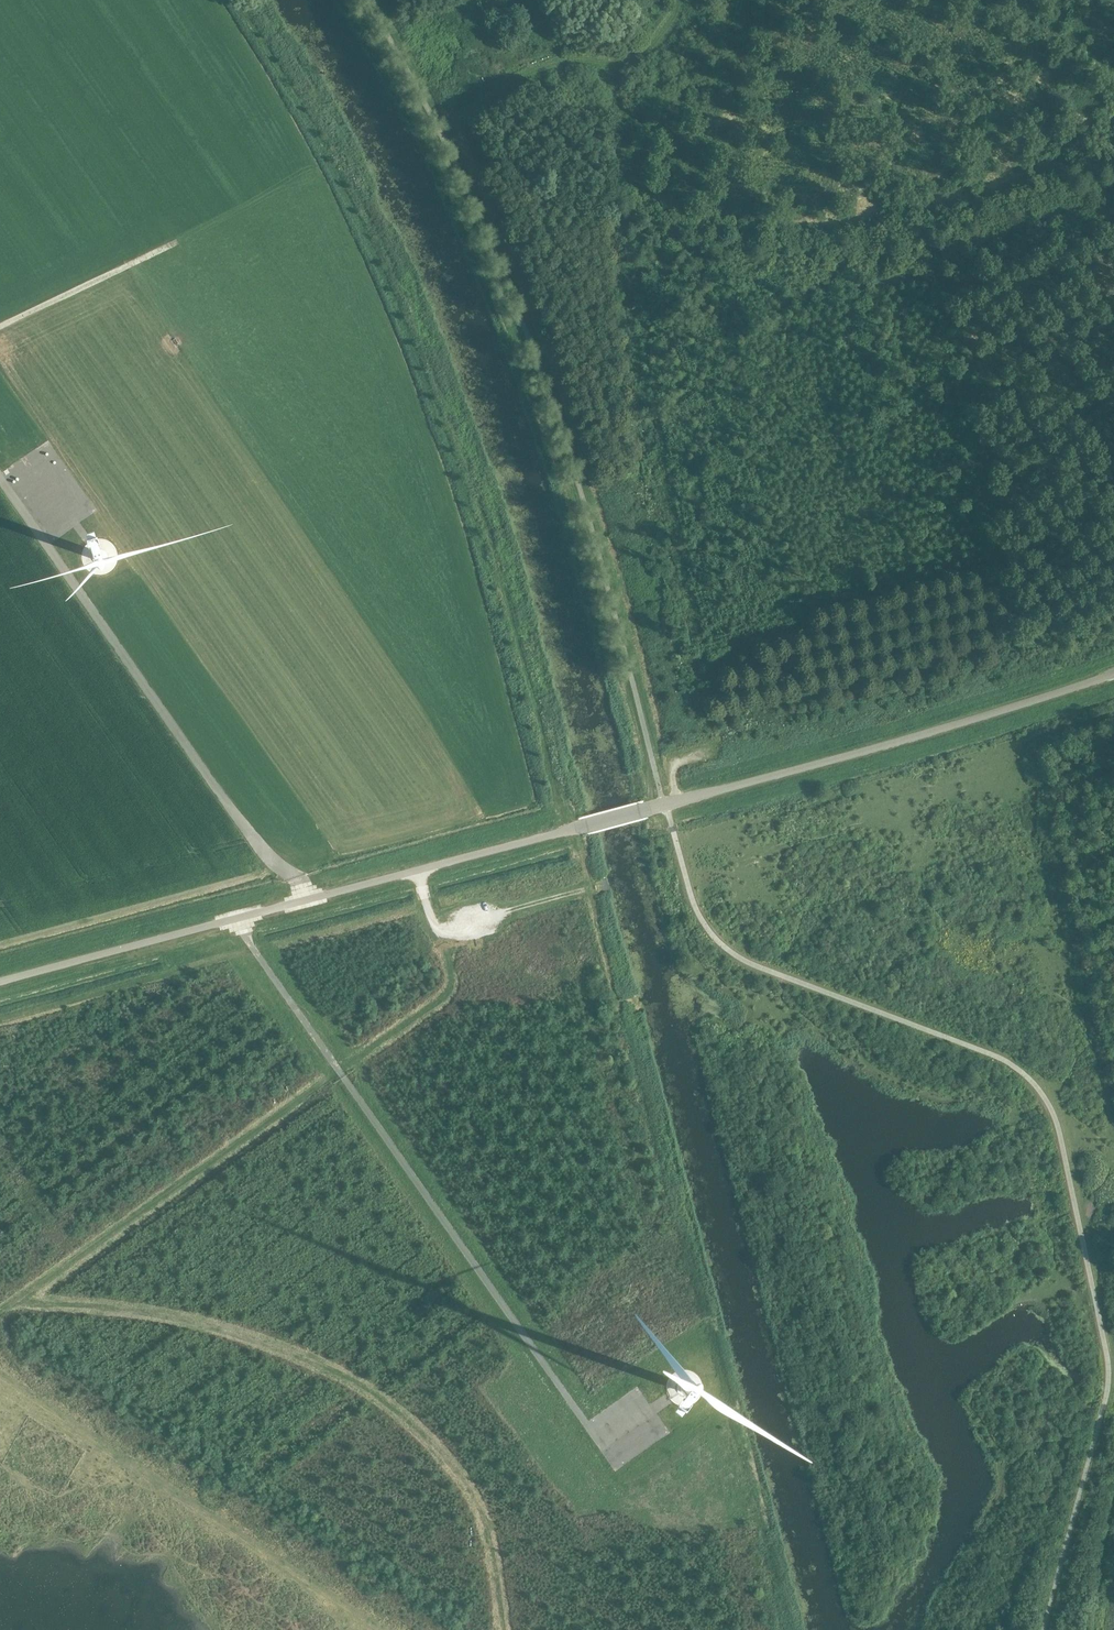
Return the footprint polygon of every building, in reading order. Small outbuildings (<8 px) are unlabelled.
[(1094,183),(1101,176),(1093,167),(1086,174),(1094,183)] [(95,556),(95,557),(95,558),(95,559),(95,560),(96,560),(96,561),(97,562),(98,562),(99,562),(100,562),(101,562),(102,562),(103,561),(104,560),(105,559),(105,558),(105,557),(105,556),(105,555),(104,554),(103,553),(102,552),(101,552),(100,552),(99,552),(98,552),(97,552),(96,553),(96,554),(95,554),(95,555),(95,556)] [(679,1387),(679,1388),(679,1389),(679,1390),(680,1391),(681,1392),(682,1393),(683,1393),(684,1393),(685,1393),(686,1393),(687,1393),(688,1392),(688,1391),(689,1391),(689,1390),(690,1389),(690,1388),(690,1387),(689,1386),(689,1385),(688,1385),(688,1384),(687,1384),(686,1383),(685,1383),(684,1383),(683,1383),(682,1384),(681,1384),(680,1385),(679,1386),(679,1387)]
